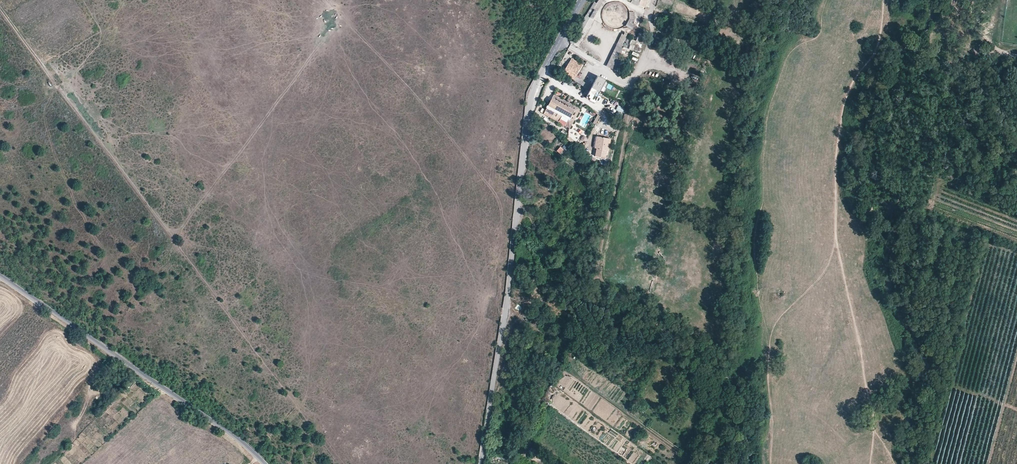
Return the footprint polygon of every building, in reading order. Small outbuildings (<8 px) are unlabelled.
[(622,47),(627,36),(628,33),(623,31),(617,45),(622,47)] [(622,47),(617,45),(607,66),(620,72),(630,51),(622,47)] [(572,58),(571,60),(582,66),(583,64),(572,58)] [(582,66),(571,60),(563,73),(573,80),(582,66)] [(593,83),(596,78),(588,74),(585,79),(589,81),(593,83)] [(600,93),(606,81),(598,76),(589,92),(591,94),(590,97),(591,97),(597,100),(599,96),(599,95),(599,94),(598,94),(599,92),(600,93)] [(589,86),(576,78),(574,81),(588,89),(589,86)] [(570,128),(579,109),(553,96),(544,114),(570,128)] [(577,142),(569,135),(567,138),(574,144),(577,142)] [(610,140),(599,137),(597,149),(595,157),(606,159),(607,151),(610,140)] [(567,147),(561,142),(556,148),(561,153),(567,147)] [(599,439),(606,445),(609,440),(602,435),(599,439)]
